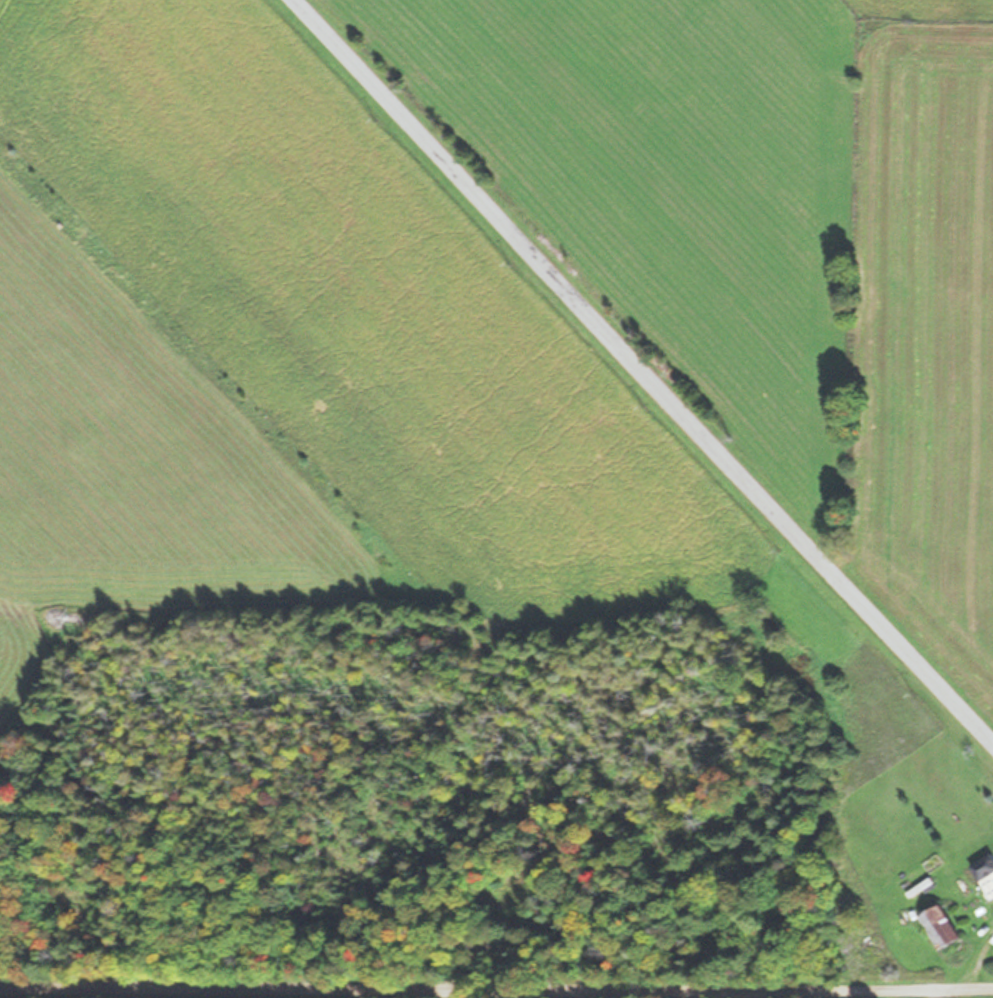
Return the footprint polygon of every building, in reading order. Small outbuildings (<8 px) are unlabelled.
[(983,884),(992,878),(992,855),(973,867),(983,884)] [(940,951),(963,943),(949,906),(927,915),(940,951)]
